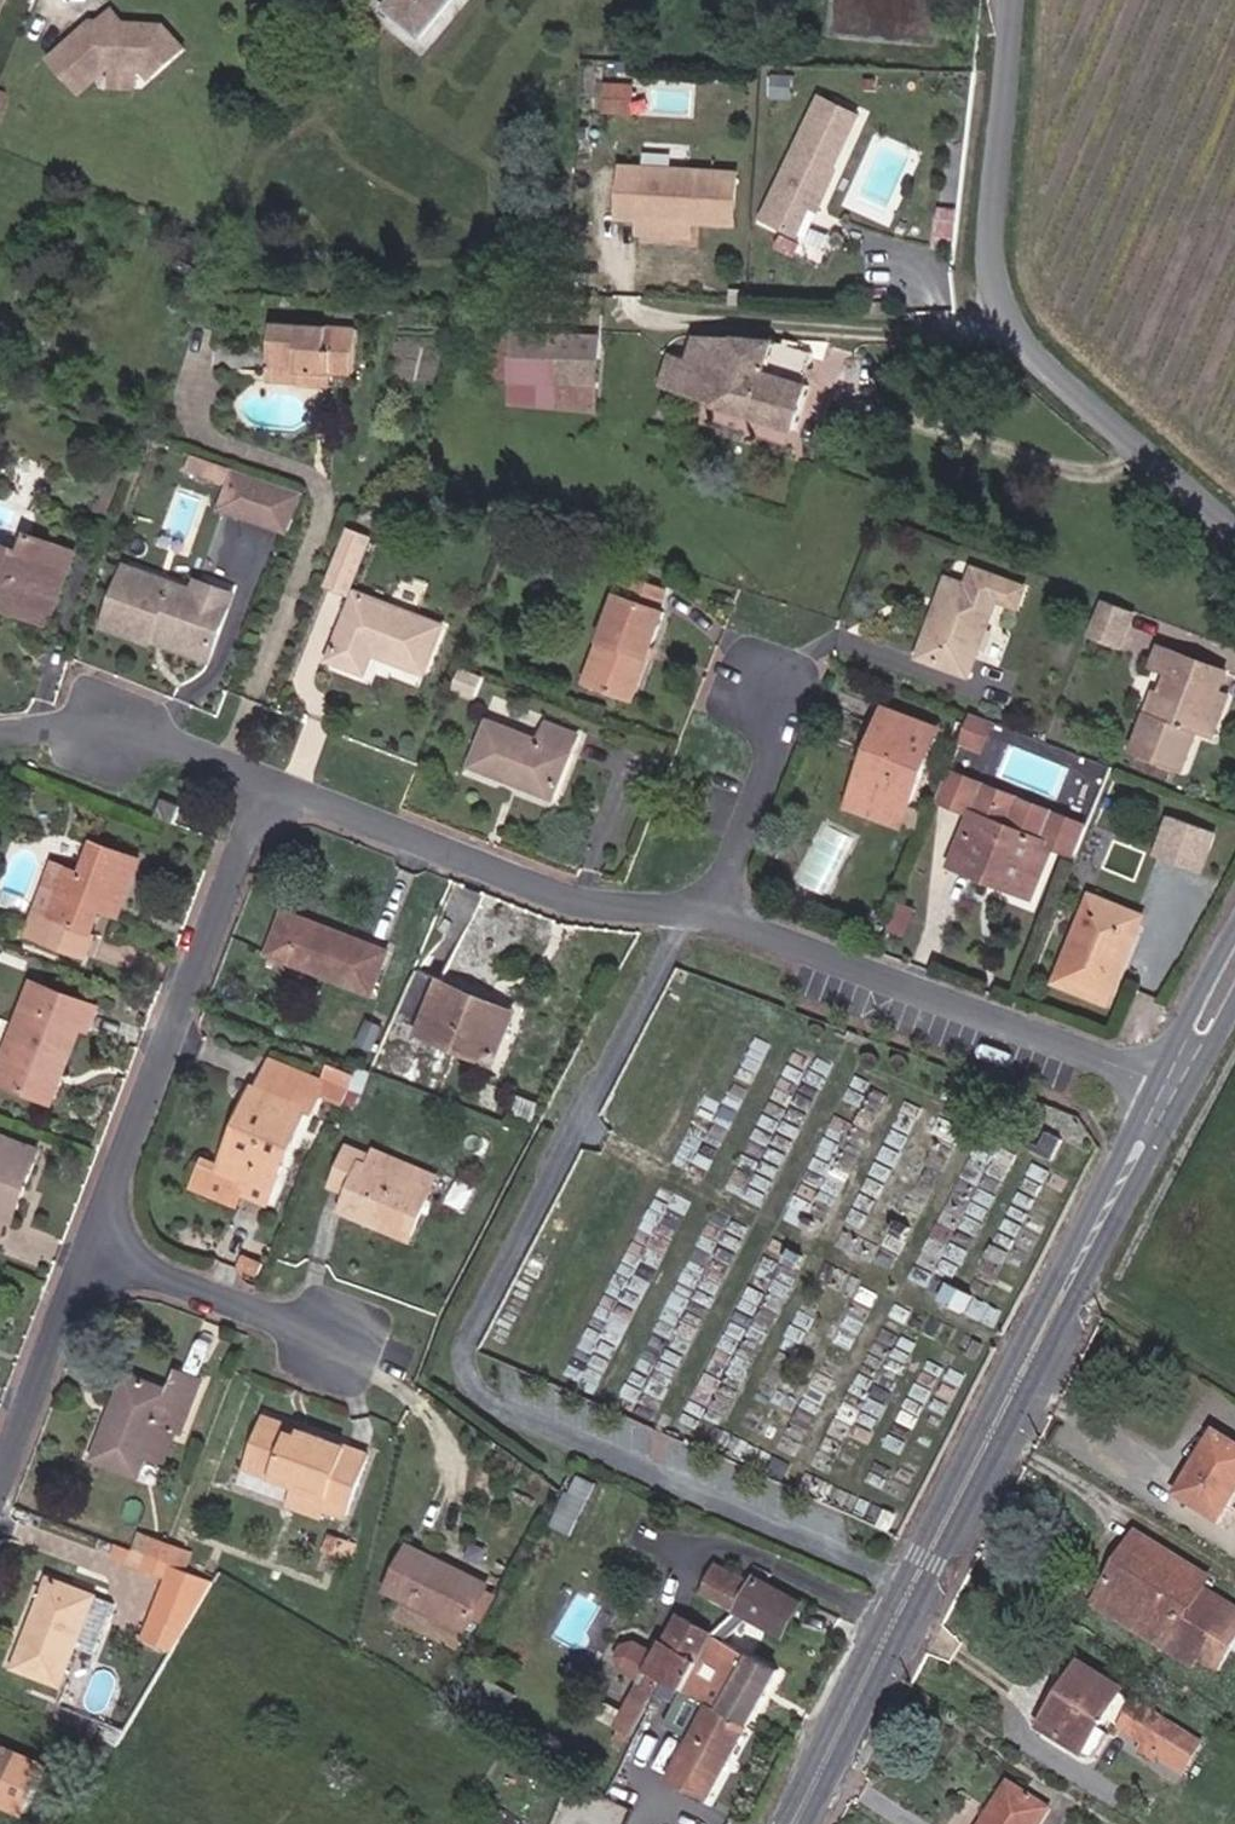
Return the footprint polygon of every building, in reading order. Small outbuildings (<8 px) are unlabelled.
[(395,5),(431,36),(460,0),(399,0),(395,5)] [(141,72),(143,76),(181,47),(165,27),(128,24),(117,12),(103,22),(95,21),(48,56),(74,94),(107,70),(110,70),(127,71),(141,72)] [(109,88),(126,89),(127,71),(110,70),(109,88)] [(607,111),(637,113),(640,82),(609,80),(607,111)] [(848,170),(807,149),(775,218),(809,235),(820,206),(828,210),(848,170)] [(696,219),(736,221),(738,174),(626,170),(624,216),(643,217),(696,219)] [(643,233),(696,235),(696,219),(643,217),(643,233)] [(327,372),(350,372),(350,325),(268,324),(266,380),(296,381),(296,371),(327,372)] [(510,407),(592,408),(596,358),(512,355),(512,335),(491,336),(487,378),(510,379),(510,407)] [(512,355),(596,358),(597,335),(512,335),(512,355)] [(702,358),(683,353),(673,388),(807,431),(824,386),(779,370),(790,340),(708,337),(702,358)] [(296,381),(328,382),(327,372),(296,371),(296,381)] [(224,484),(228,471),(184,455),(179,469),(224,484)] [(285,532),(297,494),(228,471),(224,484),(223,485),(239,491),(232,513),(285,532)] [(232,513),(239,491),(223,485),(216,508),(232,513)] [(482,529),(495,532),(501,514),(487,510),(482,529)] [(385,538),(358,528),(334,587),(363,597),(366,589),(385,538)] [(32,607),(36,596),(52,601),(70,550),(25,534),(19,554),(0,547),(0,596),(32,607)] [(195,591),(125,567),(104,627),(152,644),(158,627),(168,630),(171,640),(211,654),(227,608),(198,598),(195,591)] [(976,587),(957,579),(926,660),(982,681),(1006,604),(1030,614),(1038,590),(984,568),(976,587)] [(600,680),(629,689),(658,603),(651,601),(658,582),(617,569),(590,655),(606,660),(600,680)] [(227,608),(232,593),(199,581),(195,591),(198,598),(227,608)] [(366,589),(363,597),(338,664),(381,681),(387,661),(440,679),(460,625),(366,589)] [(45,621),(52,601),(36,596),(32,607),(0,596),(0,606),(45,621)] [(1144,615),(1113,601),(1098,640),(1129,650),(1144,615)] [(1193,724),(1198,726),(1213,682),(1220,664),(1154,641),(1147,662),(1165,668),(1158,689),(1150,711),(1144,708),(1130,746),(1179,763),(1193,724)] [(583,675),(600,680),(606,660),(590,655),(583,675)] [(455,687),(476,693),(482,674),(461,667),(455,687)] [(1198,726),(1210,730),(1226,686),(1213,682),(1198,726)] [(1144,708),(1150,711),(1158,689),(1152,687),(1144,708)] [(867,803),(910,818),(941,730),(889,711),(875,751),(885,754),(867,803)] [(981,750),(990,721),(970,714),(960,743),(981,750)] [(549,738),(500,719),(484,765),(566,800),(591,736),(556,720),(549,738)] [(906,828),(910,818),(867,803),(885,754),(875,751),(854,809),(906,828)] [(963,811),(974,781),(950,772),(940,802),(963,811)] [(1085,823),(974,781),(963,811),(976,816),(956,868),(993,882),(996,874),(1040,890),(1057,845),(1074,852),(1085,823)] [(153,819),(173,825),(179,805),(161,799),(153,819)] [(1228,834),(1179,815),(1165,853),(1214,875),(1228,834)] [(829,894),(853,837),(823,824),(799,881),(829,894)] [(100,886),(118,893),(133,850),(90,833),(78,864),(61,858),(62,854),(50,851),(20,923),(77,946),(95,899),(100,886)] [(1036,899),(1040,890),(996,874),(993,882),(1036,899)] [(95,899),(112,906),(118,893),(100,886),(95,899)] [(1156,915),(1099,891),(1061,986),(1118,1010),(1156,915)] [(399,954),(293,909),(276,959),(380,1002),(399,954)] [(9,1050),(33,983),(19,978),(0,1032),(0,1047),(9,1050)] [(109,1004),(42,978),(1,1085),(65,1113),(91,1033),(101,1031),(109,1004)] [(494,1057),(509,1012),(465,1000),(468,990),(434,978),(417,1032),(494,1057)] [(509,1012),(511,1004),(468,990),(465,1000),(509,1012)] [(259,1086),(288,1096),(297,1071),(267,1059),(257,1085),(259,1086)] [(245,1178),(269,1186),(301,1102),(309,1105),(319,1078),(297,1071),(288,1096),(259,1086),(250,1111),(242,1108),(222,1166),(202,1160),(193,1186),(237,1201),(241,1189),(245,1178)] [(242,1108),(250,1111),(259,1086),(257,1085),(251,1083),(242,1108)] [(21,1188),(35,1151),(0,1138),(0,1220),(13,1186),(21,1188)] [(376,1219),(412,1232),(430,1183),(364,1158),(367,1150),(347,1142),(333,1180),(351,1188),(348,1197),(379,1209),(376,1219)] [(241,1189),(264,1197),(269,1186),(245,1178),(241,1189)] [(0,1220),(7,1222),(21,1188),(13,1186),(0,1220)] [(344,1206),(376,1219),(379,1209),(348,1197),(344,1206)] [(255,1280),(273,1286),(277,1275),(260,1270),(255,1280)] [(181,1390),(137,1371),(106,1460),(156,1483),(161,1464),(193,1442),(212,1379),(189,1368),(181,1390)] [(256,1424),(292,1437),(295,1430),(260,1417),(256,1424)] [(315,1508),(337,1514),(360,1453),(295,1430),(292,1437),(256,1424),(241,1469),(319,1496),(315,1508)] [(1212,1516),(1234,1477),(1234,1447),(1209,1432),(1172,1493),(1212,1516)] [(1227,1526),(1234,1513),(1234,1477),(1212,1516),(1227,1526)] [(612,1491),(592,1481),(583,1499),(604,1508),(612,1491)] [(1146,1531),(1102,1610),(1203,1673),(1234,1629),(1234,1603),(1218,1592),(1225,1582),(1146,1531)] [(137,1552),(151,1557),(156,1542),(142,1538),(137,1552)] [(151,1557),(162,1561),(167,1547),(156,1542),(151,1557)] [(500,1586),(418,1542),(395,1591),(478,1635),(500,1586)] [(162,1561),(173,1565),(179,1551),(167,1547),(162,1561)] [(173,1565),(186,1570),(192,1555),(179,1551),(173,1565)] [(132,1566),(146,1570),(151,1557),(137,1552),(132,1566)] [(182,1628),(208,1577),(186,1570),(173,1565),(162,1561),(151,1557),(146,1570),(169,1578),(156,1618),(182,1628)] [(796,1639),(814,1597),(767,1574),(764,1581),(726,1562),(713,1591),(796,1639)] [(105,1596),(56,1576),(25,1669),(74,1690),(105,1596)] [(484,1622),(495,1628),(506,1609),(494,1604),(484,1622)] [(739,1799),(798,1669),(697,1617),(682,1645),(688,1648),(680,1662),(674,1658),(652,1647),(642,1650),(636,1658),(637,1665),(642,1673),(660,1683),(650,1702),(666,1710),(682,1679),(706,1690),(728,1701),(713,1736),(693,1780),(739,1799)] [(688,1648),(682,1645),(674,1658),(680,1662),(688,1648)] [(1046,1721),(1086,1745),(1099,1723),(1122,1686),(1082,1661),(1046,1721)] [(700,1731),(713,1736),(728,1701),(706,1690),(701,1699),(713,1705),(700,1731)] [(1151,1738),(1161,1744),(1177,1719),(1137,1695),(1122,1720),(1151,1738)] [(649,1740),(666,1710),(650,1702),(632,1734),(634,1735),(633,1738),(644,1744),(647,1739),(649,1740)] [(1161,1744),(1151,1738),(1145,1747),(1185,1771),(1206,1738),(1177,1719),(1161,1744)] [(1102,1755),(1116,1733),(1099,1723),(1086,1745),(1102,1755)] [(0,1745),(0,1800),(20,1753),(0,1745)] [(1018,1784),(995,1823),(1056,1823),(1062,1815),(1018,1784)]
